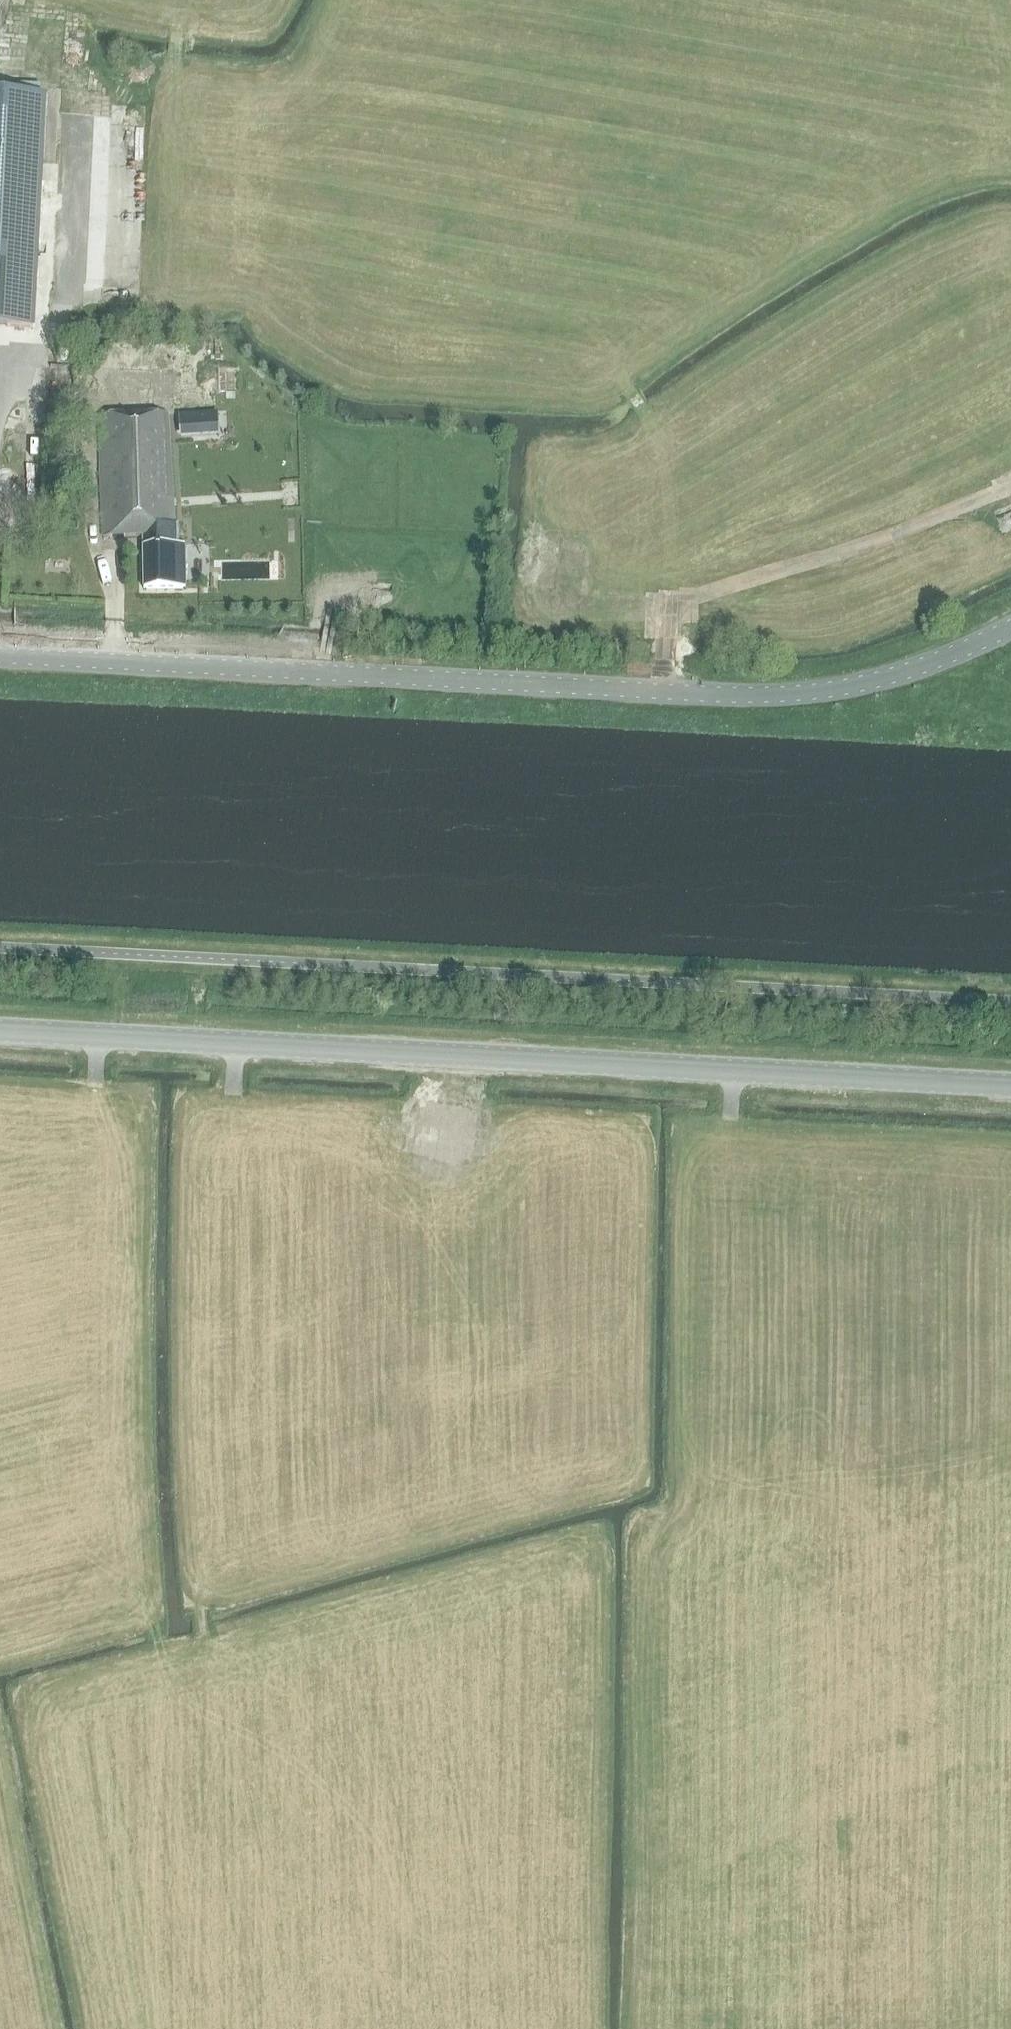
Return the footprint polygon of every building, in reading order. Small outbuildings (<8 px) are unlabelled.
[(33,330),(44,98),(0,96),(0,329),(33,330)] [(97,415),(101,537),(140,536),(141,590),(183,589),(182,545),(178,545),(177,524),(173,524),(168,424),(164,424),(163,413),(97,415)]
